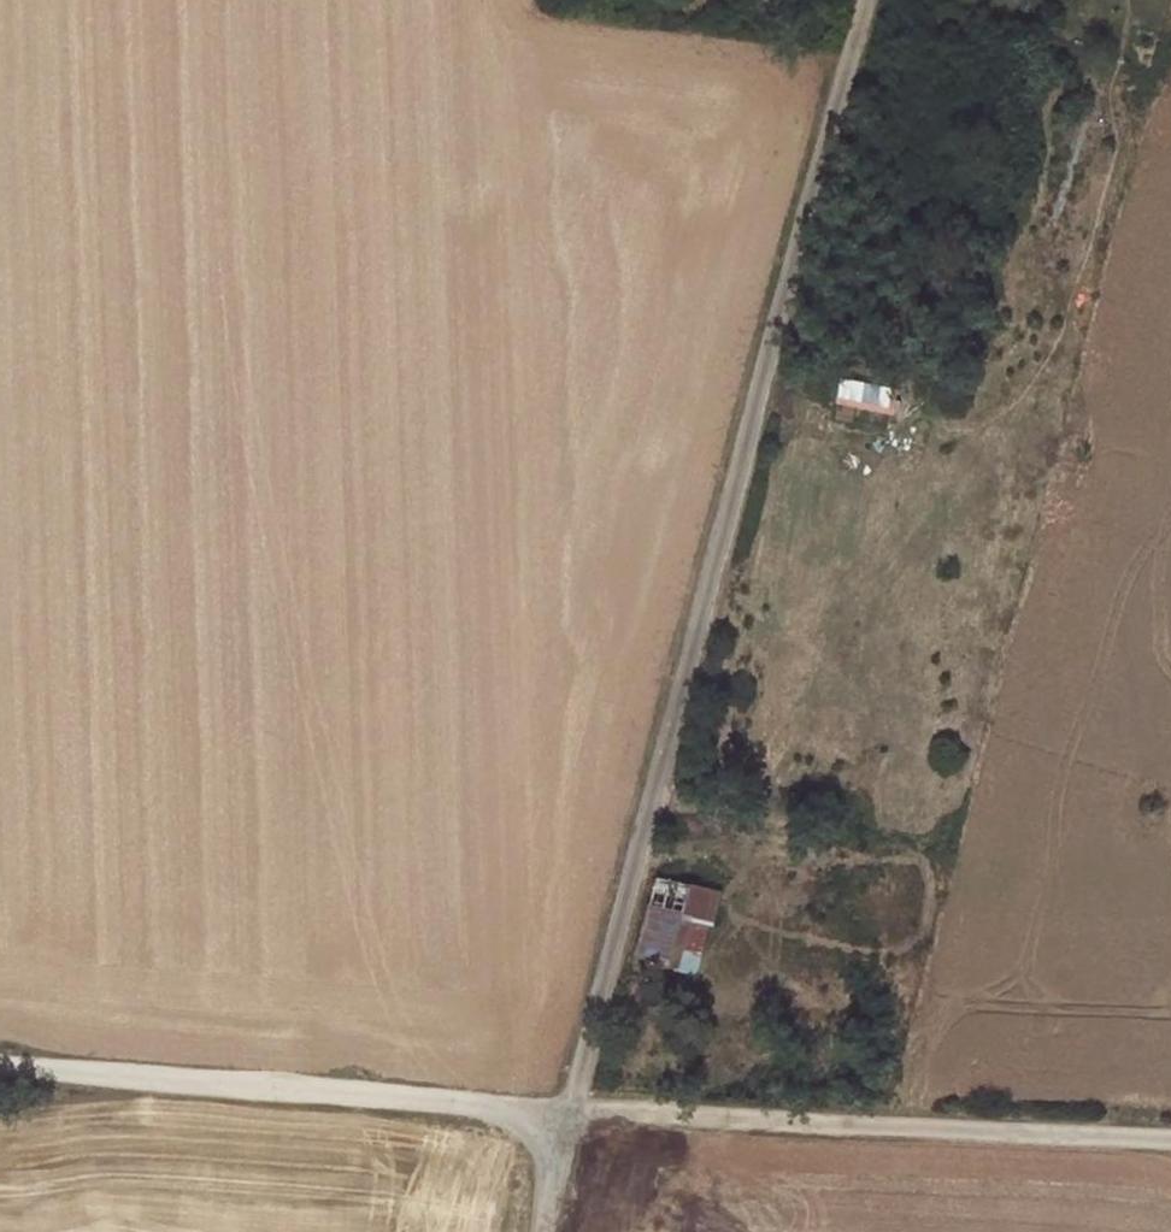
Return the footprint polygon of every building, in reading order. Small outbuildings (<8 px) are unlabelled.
[(837,381),(837,409),(890,409),(890,382),(837,381)] [(709,975),(721,886),(648,877),(636,965),(709,975)]
